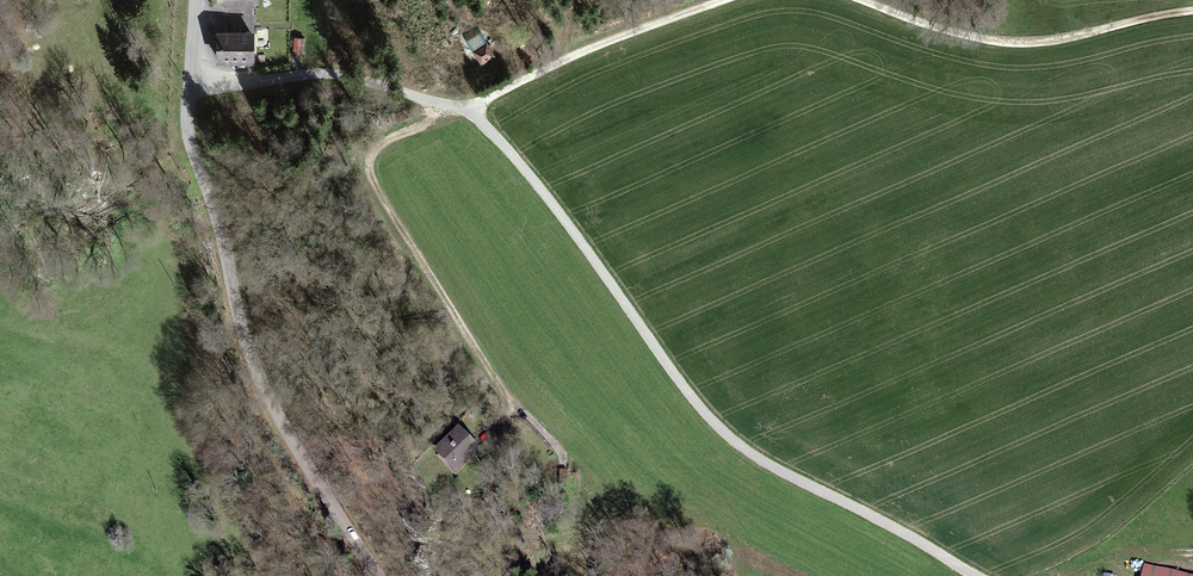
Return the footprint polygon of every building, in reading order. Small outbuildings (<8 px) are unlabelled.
[(250,33),(216,33),(216,62),(250,62),(250,33)] [(492,56),(481,38),(469,45),(480,63),(492,56)] [(459,431),(435,454),(458,477),(482,454),(459,431)]
